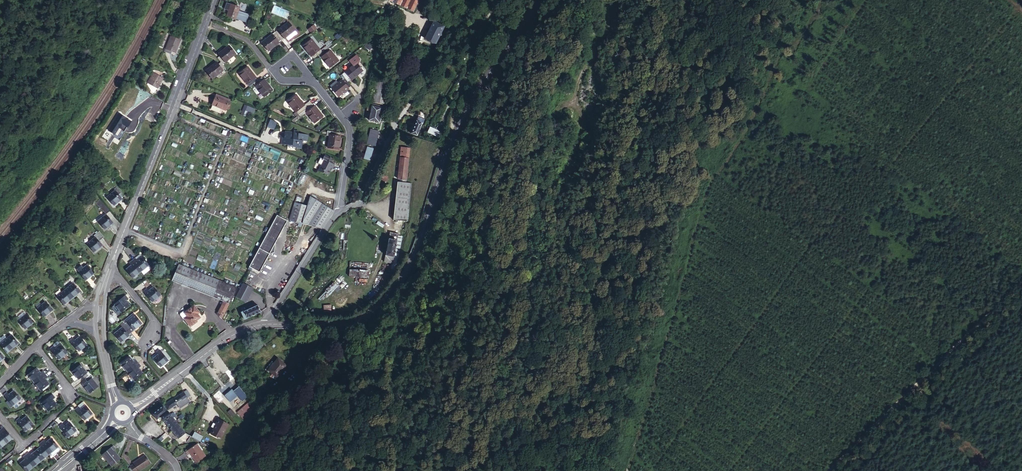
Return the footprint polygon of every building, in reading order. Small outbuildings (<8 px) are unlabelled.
[(396,4),(419,12),(424,0),(388,0),(396,4)] [(450,9),(457,13),(464,0),(454,0),(450,9)] [(236,19),(238,14),(240,8),(232,5),(227,17),(236,20),(236,19)] [(287,19),(289,12),(274,6),(271,13),(287,19)] [(432,18),(428,30),(440,35),(445,22),(432,18)] [(312,34),(322,25),(315,22),(314,26),(309,30),(312,34)] [(288,23),(278,31),(284,39),(285,40),(286,39),(295,32),(288,23)] [(440,35),(428,30),(425,37),(438,41),(440,35)] [(275,33),(281,41),(284,39),(278,31),(277,31),(275,33)] [(297,36),(295,32),(286,39),(289,42),(297,36)] [(279,43),(281,41),(275,33),(273,35),(279,43)] [(279,43),(273,35),(262,44),(269,52),(279,44),(279,43)] [(178,37),(177,38),(171,36),(165,50),(171,52),(176,54),(182,40),(180,40),(181,38),(178,37)] [(311,57),(317,52),(309,41),(303,47),(311,57)] [(219,51),(221,53),(226,60),(236,51),(229,43),(219,51)] [(329,51),(327,48),(320,54),(322,57),(329,51)] [(329,51),(322,57),(321,58),(329,67),(337,61),(329,51)] [(223,68),(219,62),(217,60),(207,68),(213,76),(223,68)] [(344,71),(345,72),(350,79),(351,80),(363,71),(356,62),(344,71)] [(247,85),(255,78),(256,78),(248,67),(239,74),(247,85)] [(158,88),(164,77),(154,72),(148,82),(158,88)] [(345,72),(342,75),(344,78),(347,82),(350,79),(345,72)] [(262,77),(257,81),(254,84),(256,87),(264,80),(262,77)] [(247,85),(249,87),(254,84),(257,81),(255,78),(247,85)] [(350,86),(347,82),(344,78),(342,81),(348,89),(350,86)] [(364,104),(363,113),(367,114),(366,118),(376,119),(380,100),(382,101),(385,81),(371,78),(368,98),(366,97),(365,104),(364,104)] [(264,80),(256,87),(264,97),(273,90),(264,80)] [(348,89),(342,81),(331,89),(337,97),(348,89)] [(213,103),(224,108),(226,108),(229,99),(217,94),(213,103)] [(296,112),(304,105),(296,95),(288,102),(296,112)] [(296,112),(298,115),(304,110),(312,104),(310,101),(304,105),(296,112)] [(223,114),(224,108),(213,103),(211,109),(223,114)] [(313,104),(312,104),(304,110),(307,113),(315,107),(313,104)] [(247,116),(250,108),(245,106),(242,114),(247,116)] [(315,106),(315,107),(307,113),(315,124),(324,117),(315,106)] [(418,113),(427,118),(429,112),(420,108),(418,113)] [(411,126),(419,131),(427,118),(418,113),(411,126)] [(127,127),(131,122),(118,114),(108,130),(113,134),(115,135),(119,129),(121,130),(122,130),(123,130),(125,126),(127,127)] [(149,128),(152,121),(146,118),(143,125),(149,128)] [(275,129),(278,122),(271,120),(268,126),(275,129)] [(367,145),(376,146),(379,130),(369,128),(367,145)] [(309,135),(300,134),(295,133),(295,135),(286,134),(282,133),(281,138),(283,138),(285,139),(284,144),(288,145),(293,146),(293,145),(297,146),(297,148),(297,149),(302,149),(304,141),(308,142),(309,135)] [(330,136),(330,138),(328,149),(339,151),(341,138),(340,138),(330,136)] [(406,179),(410,144),(403,143),(398,178),(406,179)] [(333,170),(335,166),(330,163),(332,160),(325,156),(323,160),(321,159),(318,164),(322,166),(319,172),(328,177),(332,170),(333,170)] [(402,216),(406,179),(398,178),(393,215),(402,216)] [(413,180),(406,179),(402,216),(407,217),(413,180)] [(118,199),(115,195),(113,193),(107,202),(110,206),(118,199)] [(322,230),(334,212),(311,197),(308,207),(296,203),(291,219),(322,230)] [(110,221),(104,212),(96,218),(95,220),(101,227),(110,221)] [(276,243),(288,220),(278,215),(258,252),(249,270),(252,271),(253,269),(260,273),(268,257),(272,250),(275,252),(276,243)] [(397,253),(400,229),(390,228),(387,252),(388,252),(391,252),(397,253)] [(92,236),(96,241),(100,237),(96,232),(92,236)] [(99,245),(96,241),(92,236),(84,243),(91,252),(99,245)] [(387,258),(396,260),(397,253),(391,252),(388,252),(387,258)] [(136,258),(132,261),(140,272),(143,275),(152,268),(149,265),(142,256),(141,255),(138,258),(137,257),(136,258)] [(302,262),(303,261),(294,256),(291,266),(284,277),(280,284),(276,291),(297,259),(302,262)] [(282,294),(302,262),(297,259),(276,291),(282,294)] [(140,272),(132,261),(128,264),(130,266),(125,270),(132,278),(140,272)] [(91,273),(85,266),(77,272),(83,280),(91,273)] [(173,282),(230,305),(237,289),(180,266),(173,282)] [(371,267),(349,266),(350,281),(371,280),(371,267)] [(71,284),(63,291),(70,299),(78,292),(71,284)] [(246,303),(253,289),(245,285),(238,298),(246,303)] [(147,291),(144,293),(152,304),(161,297),(154,289),(149,293),(147,291)] [(70,299),(63,291),(56,297),(62,305),(70,299)] [(128,299),(126,296),(115,304),(118,308),(121,313),(130,306),(126,301),(128,299)] [(50,311),(43,302),(35,309),(42,318),(50,311)] [(222,320),(227,308),(226,308),(222,306),(218,316),(222,320)] [(245,320),(261,313),(258,306),(242,313),(245,320)] [(182,316),(191,328),(197,323),(197,322),(201,319),(197,314),(199,312),(195,307),(182,316)] [(135,314),(124,323),(126,326),(129,323),(128,322),(136,316),(135,314)] [(31,323),(25,315),(16,322),(23,329),(31,323)] [(126,326),(131,332),(134,330),(135,330),(143,324),(136,316),(128,322),(129,323),(126,326)] [(128,334),(131,332),(126,326),(123,328),(125,330),(116,336),(123,344),(131,338),(128,334)] [(16,345),(10,337),(5,340),(1,344),(8,351),(16,345)] [(79,351),(86,345),(79,337),(75,340),(74,338),(70,341),(79,351)] [(48,347),(55,358),(64,352),(58,344),(53,347),(51,345),(48,347)] [(159,367),(168,360),(161,351),(159,349),(156,351),(158,354),(152,357),(159,367)] [(161,351),(168,360),(171,358),(163,349),(161,351)] [(121,365),(128,373),(139,364),(136,361),(133,363),(130,358),(121,365)] [(278,378),(287,366),(279,360),(269,372),(278,378)] [(139,364),(128,373),(134,381),(142,375),(139,370),(141,368),(139,364)] [(83,381),(89,376),(87,373),(85,374),(79,366),(70,373),(76,381),(81,378),(83,381)] [(27,375),(33,384),(44,376),(41,372),(38,374),(35,369),(27,375)] [(44,376),(33,384),(40,393),(48,387),(44,381),(47,379),(44,376)] [(92,378),(89,376),(83,381),(85,384),(81,387),(87,395),(96,388),(90,380),(92,378)] [(234,392),(238,396),(243,402),(244,401),(248,398),(243,392),(240,388),(234,392)] [(231,402),(238,396),(234,392),(233,391),(226,397),(231,402)] [(11,407),(18,401),(12,393),(8,396),(6,394),(3,396),(7,402),(11,407)] [(187,399),(183,393),(165,406),(168,411),(177,405),(187,399)] [(51,401),(49,398),(41,405),(47,413),(55,406),(51,401)] [(189,403),(187,399),(177,405),(180,409),(189,403)] [(252,409),(248,405),(238,413),(244,420),(248,416),(247,414),(252,409)] [(84,421),(92,415),(85,407),(81,410),(79,408),(76,411),(84,421)] [(170,415),(164,407),(152,415),(157,421),(161,418),(179,439),(185,434),(173,418),(170,415)] [(232,416),(235,413),(230,408),(227,411),(232,416)] [(20,419),(17,422),(25,432),(33,425),(27,418),(22,422),(20,419)] [(221,440),(229,425),(220,420),(211,435),(221,440)] [(68,438),(76,432),(69,423),(65,427),(63,424),(60,428),(65,434),(62,436),(66,440),(68,438)] [(13,440),(4,429),(0,432),(0,437),(2,435),(8,443),(13,440)] [(195,433),(192,438),(200,442),(203,438),(195,433)] [(191,437),(185,434),(179,439),(184,443),(191,437)] [(0,437),(0,450),(8,443),(2,435),(0,437)] [(46,443),(42,446),(51,456),(58,451),(58,450),(51,442),(48,445),(46,443)] [(196,464),(205,458),(198,445),(186,452),(188,455),(190,454),(196,464)] [(36,454),(43,463),(51,456),(42,446),(39,448),(41,451),(36,454)] [(103,455),(112,467),(121,460),(114,451),(116,449),(114,447),(103,455)] [(51,456),(53,459),(60,453),(58,451),(51,456)] [(154,461),(148,453),(136,461),(137,462),(133,465),(137,470),(141,469),(142,469),(154,461)] [(27,459),(36,469),(43,463),(36,454),(32,458),(30,456),(27,459)] [(36,469),(27,459),(24,461),(26,464),(22,467),(25,470),(33,470),(36,469)]
